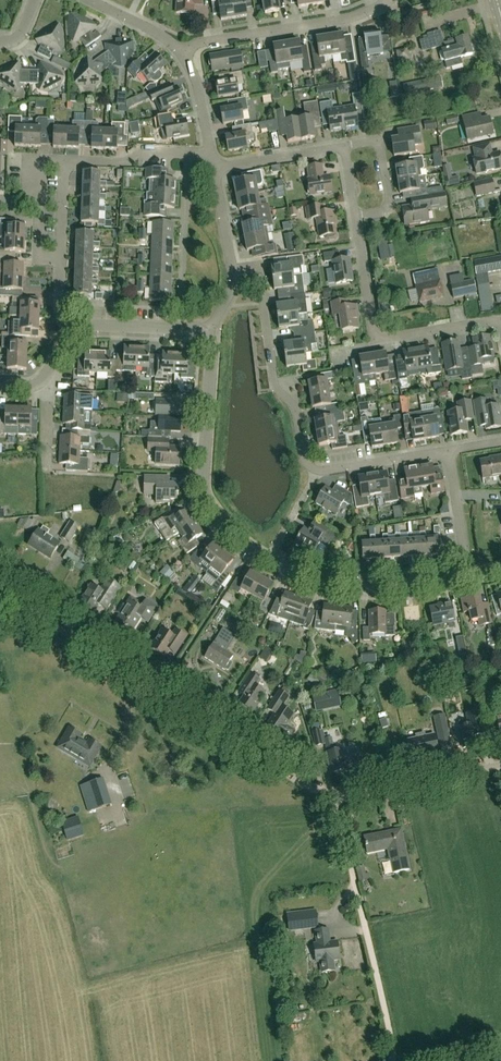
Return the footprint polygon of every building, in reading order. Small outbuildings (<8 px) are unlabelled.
[(176,13),(194,14),(194,0),(177,0),(176,13)] [(231,0),(211,0),(212,6),(218,4),(221,21),(234,18),(231,0)] [(234,18),(247,16),(244,0),(231,0),(234,18)] [(265,13),(279,11),(277,0),(263,0),(265,13)] [(310,0),(297,0),(298,8),(311,6),(310,0)] [(81,42),(85,48),(96,40),(101,37),(97,31),(93,34),(92,20),(79,13),(67,22),(68,36),(81,42)] [(53,54),(65,46),(64,31),(51,25),(39,33),(40,48),(37,54),(50,60),(53,54)] [(366,51),(359,52),(361,69),(368,68),(366,57),(382,55),(382,53),(392,52),(390,37),(380,38),(379,31),(363,34),(366,51)] [(427,35),(428,39),(419,41),(422,52),(441,48),(444,62),(447,69),(462,65),(460,58),(472,55),(467,37),(456,41),(443,44),(440,31),(427,35)] [(342,35),(329,37),(332,56),(339,55),(341,63),(346,62),(346,64),(355,63),(353,48),(344,49),(342,35)] [(332,56),(329,37),(316,39),(318,53),(312,54),(315,71),(321,70),(321,66),(325,65),(324,58),(332,56)] [(106,53),(100,57),(108,68),(113,65),(114,65),(128,64),(134,50),(126,39),(111,40),(105,53),(106,53)] [(299,42),(286,44),(289,63),(302,61),(304,73),(310,72),(308,55),(301,56),(299,42)] [(289,63),(286,44),(273,46),(275,60),(269,61),(271,74),(278,73),(277,69),(290,67),(289,63)] [(232,71),(243,69),(240,51),(210,56),(212,71),(231,68),(232,71)] [(260,69),(268,68),(265,52),(257,53),(260,69)] [(160,71),(166,65),(155,54),(142,66),(138,61),(128,70),(136,79),(141,74),(148,82),(150,80),(154,82),(157,83),(159,82),(161,80),(162,77),(162,74),(160,71)] [(103,72),(108,68),(100,57),(95,61),(95,60),(80,62),(74,75),(80,84),(82,87),(97,86),(98,84),(103,72)] [(29,71),(23,70),(11,62),(0,68),(0,85),(10,91),(23,84),(29,84),(29,71)] [(36,71),(29,71),(29,84),(35,84),(35,85),(48,92),(61,86),(61,84),(61,71),(49,63),(36,70),(36,71)] [(237,86),(243,85),(243,84),(241,72),(227,75),(228,82),(217,84),(216,84),(218,98),(238,95),(237,86)] [(437,89),(436,84),(436,78),(408,84),(403,85),(405,95),(437,89)] [(148,92),(148,93),(145,94),(147,98),(150,96),(150,98),(156,96),(162,110),(183,101),(176,87),(163,93),(160,87),(148,92)] [(354,107),(340,109),(343,130),(357,127),(355,114),(363,113),(360,94),(352,95),(354,107)] [(233,109),(220,111),(223,125),(243,121),(241,112),(248,111),(246,98),(231,101),(233,109)] [(305,119),(298,120),(301,141),(315,139),(313,126),(321,124),(317,102),(303,104),(305,119)] [(343,130),(340,109),(333,110),(331,102),(319,104),(322,119),(328,118),(331,132),(343,130)] [(467,141),(493,135),(489,119),(478,121),(476,114),(462,117),(467,141)] [(154,119),(151,120),(152,123),(155,123),(156,131),(165,129),(167,139),(188,135),(186,120),(171,123),(170,116),(154,119)] [(301,141),(298,120),(285,122),(284,116),(275,117),(277,130),(285,129),(287,143),(301,141)] [(27,147),(28,128),(21,128),(22,118),(9,117),(8,132),(15,133),(15,147),(27,147)] [(66,149),(66,129),(66,123),(54,122),(54,121),(54,118),(48,117),(48,119),(47,134),(54,134),(53,148),(66,149)] [(47,134),(48,119),(39,118),(36,121),(35,128),(28,128),(27,147),(40,148),(41,134),(47,134)] [(79,135),(85,135),(86,122),(73,122),(72,130),(66,129),(66,149),(78,149),(79,135)] [(104,150),(105,131),(98,131),(98,123),(86,122),(85,135),(92,136),(91,150),(104,150)] [(111,131),(105,131),(104,150),(117,151),(117,137),(124,137),(125,124),(112,123),(111,131)] [(246,142),(254,141),(251,125),(235,128),(236,135),(225,138),(228,152),(247,149),(246,142)] [(413,146),(421,144),(418,127),(403,130),(404,138),(391,140),(394,157),(414,153),(413,146)] [(449,133),(442,135),(444,142),(451,141),(449,133)] [(500,169),(500,160),(499,153),(492,155),(489,145),(473,149),(476,158),(473,159),(476,174),(500,169)] [(424,170),(423,164),(422,157),(409,159),(410,166),(396,168),(398,181),(417,178),(416,171),(424,170)] [(310,196),(332,192),(329,177),(323,177),(321,166),(308,168),(309,179),(308,180),(310,196)] [(155,180),(154,194),(175,194),(175,180),(161,180),(162,170),(146,169),(146,179),(155,180)] [(262,184),(263,183),(263,182),(260,171),(245,174),(244,174),(245,179),(243,181),(234,183),(237,197),(257,193),(256,187),(260,186),(261,186),(262,185),(262,184)] [(83,173),(83,187),(100,187),(106,187),(107,182),(100,182),(100,173),(83,173)] [(425,176),(417,178),(398,181),(400,194),(414,191),(415,198),(420,197),(428,196),(425,176)] [(477,197),(494,192),(491,179),(473,183),(477,197)] [(99,195),(100,187),(83,187),(82,199),(99,200),(106,200),(106,195),(99,195)] [(258,201),(257,193),(237,197),(239,211),(242,210),(244,217),(253,215),(268,212),(266,199),(258,201)] [(174,209),(175,194),(154,194),(153,208),(145,207),(144,217),(160,218),(160,208),(174,209)] [(411,199),(413,206),(402,208),(405,225),(429,222),(427,209),(446,206),(445,194),(411,199)] [(99,207),(99,200),(82,199),(82,212),(99,212),(105,213),(106,207),(99,207)] [(334,211),(321,213),(320,206),(306,208),(308,220),(317,219),(319,237),(336,235),(334,220),(336,220),(334,211)] [(290,217),(297,216),(296,208),(289,210),(290,217)] [(105,220),(98,220),(99,212),(82,212),(81,223),(97,224),(97,226),(105,227),(105,228),(112,228),(112,221),(105,221),(105,220)] [(270,226),(269,221),(271,220),(270,212),(268,212),(253,215),(244,217),(245,225),(242,226),(242,227),(240,228),(242,236),(244,236),(245,238),(264,235),(262,227),(270,226)] [(0,220),(0,222),(0,232),(6,232),(5,239),(24,240),(25,227),(14,227),(14,220),(0,220)] [(153,222),(152,235),(173,236),(174,223),(153,222)] [(410,231),(415,247),(424,245),(419,229),(410,231)] [(76,233),(76,242),(93,242),(93,234),(76,233)] [(172,249),(173,236),(152,235),(152,249),(172,249)] [(265,243),(264,235),(245,238),(247,251),(261,249),(263,256),(278,254),(276,245),(274,246),(273,241),(265,243)] [(24,240),(5,239),(5,246),(0,246),(0,258),(12,259),(12,252),(24,253),(24,240)] [(100,243),(93,242),(76,242),(76,253),(93,253),(93,248),(100,248),(100,243)] [(172,263),(172,249),(152,249),(151,262),(172,263)] [(352,282),(349,259),(340,260),(338,252),(323,254),(324,263),(333,262),(336,284),(352,282)] [(93,255),(93,253),(76,253),(75,264),(92,264),(92,260),(99,260),(99,255),(93,255)] [(271,267),(272,278),(293,276),(292,268),(303,266),(302,257),(286,259),(287,265),(271,267)] [(476,275),(478,288),(482,313),(487,312),(494,311),(490,286),(488,278),(487,278),(487,273),(500,270),(500,257),(474,262),(476,275)] [(12,259),(0,258),(0,277),(23,278),(23,265),(12,265),(12,259)] [(171,276),(172,263),(151,262),(150,275),(171,276)] [(92,268),(92,264),(75,264),(75,274),(92,275),(92,273),(99,273),(99,268),(92,268)] [(436,268),(413,274),(419,302),(443,297),(436,268)] [(92,280),(92,275),(75,274),(74,285),(91,286),(91,285),(98,285),(98,280),(92,280)] [(171,289),(171,276),(150,275),(150,288),(171,289)] [(304,293),(303,283),(302,275),(293,276),(272,278),(274,290),(290,288),(291,294),(304,293)] [(23,278),(0,277),(0,297),(11,297),(11,291),(22,291),(23,278)] [(476,294),(475,288),(473,281),(451,285),(454,299),(476,294)] [(91,294),(91,286),(74,285),(74,296),(91,297),(91,294)] [(170,302),(171,289),(150,288),(149,301),(170,302)] [(307,314),(305,296),(291,297),(292,303),(276,305),(277,317),(307,314)] [(12,297),(12,308),(9,311),(9,316),(39,318),(40,304),(28,304),(28,297),(12,297)] [(347,307),(346,301),(331,303),(333,312),(333,317),(340,316),(342,331),(358,329),(356,314),(357,314),(356,306),(347,307)] [(312,331),(311,321),(308,322),(307,314),(277,317),(279,329),(297,327),(298,333),(312,331)] [(16,337),(27,337),(32,338),(32,331),(39,331),(39,318),(12,317),(12,318),(20,319),(20,326),(9,325),(9,337),(16,337)] [(312,353),(311,344),(316,344),(314,334),(299,336),(299,342),(283,344),(285,356),(305,353),(312,353)] [(16,344),(16,337),(9,337),(2,336),(2,348),(8,349),(8,356),(27,357),(27,344),(16,344)] [(470,360),(469,361),(470,367),(483,365),(482,359),(494,358),(490,336),(473,339),(475,351),(468,352),(470,360)] [(470,367),(469,361),(469,360),(461,362),(458,342),(442,344),(446,371),(460,369),(462,380),(472,378),(470,367)] [(136,368),(137,347),(124,346),(123,359),(117,358),(116,378),(116,376),(123,376),(124,372),(125,372),(125,367),(136,368)] [(155,378),(156,360),(149,360),(150,347),(137,347),(136,368),(142,368),(142,374),(147,374),(146,377),(155,378)] [(428,347),(415,349),(419,370),(429,368),(430,375),(441,373),(438,358),(430,359),(428,347)] [(408,371),(419,370),(415,349),(402,351),(403,354),(394,356),(396,365),(398,380),(409,378),(408,371)] [(97,373),(98,352),(85,351),(84,364),(78,364),(77,377),(89,377),(89,373),(97,373)] [(111,352),(98,352),(97,373),(108,373),(108,378),(116,378),(117,358),(117,365),(110,365),(111,352)] [(174,374),(175,353),(163,352),(162,365),(156,365),(156,360),(155,378),(155,383),(168,384),(168,374),(174,374)] [(188,353),(175,353),(174,374),(185,374),(185,379),(194,379),(194,366),(188,366),(188,353)] [(306,362),(305,354),(312,353),(305,353),(285,356),(286,368),(302,366),(303,372),(317,370),(316,360),(306,362)] [(385,354),(372,356),(375,375),(384,374),(385,381),(396,380),(394,367),(387,368),(385,354)] [(27,357),(8,356),(7,364),(0,364),(0,376),(15,377),(15,370),(26,371),(27,357)] [(375,375),(372,356),(359,358),(360,360),(351,361),(352,370),(353,373),(355,386),(364,385),(369,384),(368,376),(375,375)] [(308,383),(310,396),(328,393),(326,380),(334,379),(333,373),(320,375),(321,381),(308,383)] [(93,398),(93,392),(78,391),(78,397),(65,396),(64,410),(84,411),(92,412),(93,398)] [(330,405),(328,393),(310,396),(312,408),(325,406),(326,412),(339,410),(338,404),(330,405)] [(426,439),(421,412),(414,413),(409,414),(407,398),(401,399),(403,415),(402,415),(406,441),(413,440),(413,441),(426,439)] [(500,427),(500,420),(499,406),(483,408),(481,400),(474,402),(476,417),(484,416),(486,430),(500,427)] [(155,416),(159,416),(181,417),(181,402),(156,401),(155,416)] [(465,417),(473,416),(470,401),(457,403),(458,411),(448,413),(451,435),(467,433),(465,417)] [(18,409),(5,409),(5,422),(0,422),(0,435),(5,435),(18,435),(18,409)] [(32,410),(18,409),(18,435),(31,436),(37,436),(37,423),(31,423),(32,410)] [(441,409),(434,410),(421,412),(426,439),(439,437),(436,423),(443,422),(441,409)] [(90,431),(91,431),(92,418),(92,412),(84,411),(64,410),(63,424),(78,425),(78,431),(90,431)] [(341,422),(339,410),(326,412),(327,418),(314,420),(316,433),(334,430),(333,423),(341,422)] [(180,432),(181,417),(159,416),(158,431),(149,431),(146,431),(146,437),(148,437),(161,438),(162,431),(180,432)] [(389,425),(382,427),(385,446),(398,444),(395,430),(402,429),(400,416),(393,417),(394,420),(389,420),(389,425)] [(385,446),(382,427),(374,428),(372,420),(368,421),(368,418),(360,419),(365,445),(371,444),(372,448),(385,446)] [(336,437),(334,430),(316,433),(319,446),(331,444),(332,450),(347,448),(345,436),(336,437)] [(89,445),(90,438),(90,431),(78,431),(77,431),(77,437),(61,436),(60,450),(80,452),(80,444),(89,445)] [(179,465),(180,448),(163,447),(163,440),(148,440),(148,451),(156,452),(156,465),(179,465)] [(79,459),(80,452),(60,450),(59,464),(75,465),(75,472),(88,473),(89,459),(79,459)] [(493,458),(493,459),(480,461),(483,479),(500,476),(500,457),(493,458)] [(432,465),(418,468),(421,488),(430,487),(431,494),(444,492),(442,477),(434,478),(432,465)] [(421,488),(418,468),(404,470),(406,483),(399,484),(401,499),(414,497),(414,496),(422,494),(421,488)] [(386,473),(372,475),(375,496),(383,495),(385,503),(398,501),(396,484),(388,486),(386,473)] [(375,496),(372,475),(358,478),(360,490),(353,491),(356,508),(369,506),(367,497),(375,496)] [(164,477),(144,476),(144,495),(156,495),(156,503),(169,504),(169,500),(177,500),(177,495),(178,495),(178,485),(164,484),(164,477)] [(354,508),(352,495),(347,492),(336,485),(332,492),(325,488),(316,504),(336,515),(343,502),(354,508)] [(173,511),(162,518),(156,523),(163,533),(168,541),(179,533),(195,522),(187,511),(177,518),(173,511)] [(32,528),(34,530),(39,522),(33,519),(32,520),(29,519),(21,520),(17,525),(30,532),(32,528)] [(50,527),(59,530),(62,521),(52,519),(50,527)] [(70,521),(70,522),(60,538),(70,544),(80,528),(78,527),(70,521)] [(309,531),(304,528),(297,539),(298,540),(296,544),(302,548),(299,553),(309,558),(312,558),(314,555),(320,544),(327,548),(331,541),(335,543),(340,536),(315,521),(309,531)] [(203,534),(195,522),(179,533),(183,539),(178,542),(186,555),(197,548),(193,541),(203,534)] [(40,532),(38,531),(29,545),(50,559),(59,544),(47,536),(50,531),(43,527),(40,532)] [(374,543),(375,543),(375,536),(374,536),(374,527),(368,527),(369,536),(370,536),(370,543),(362,543),(363,560),(371,560),(375,560),(374,543)] [(424,539),(425,539),(425,532),(424,528),(420,528),(420,533),(420,540),(413,540),(412,540),(413,557),(418,557),(425,556),(424,539)] [(82,562),(88,564),(100,531),(94,530),(82,562)] [(412,540),(413,540),(412,533),(407,534),(408,540),(400,541),(399,541),(400,558),(406,558),(413,557),(412,540)] [(399,541),(400,541),(400,534),(395,534),(395,541),(388,542),(387,542),(388,559),(395,558),(400,558),(399,541)] [(387,542),(388,542),(387,535),(382,535),(383,542),(375,543),(374,543),(375,560),(383,559),(388,559),(387,542)] [(438,555),(437,538),(425,539),(424,539),(425,556),(438,555)] [(211,568),(223,553),(218,549),(220,547),(215,543),(213,545),(212,545),(204,556),(198,552),(191,562),(201,570),(202,569),(207,573),(211,568)] [(68,552),(64,559),(75,566),(80,560),(68,552)] [(224,572),(233,561),(223,553),(211,568),(207,573),(206,574),(216,582),(213,586),(219,590),(229,576),(224,572)] [(126,562),(133,566),(137,560),(130,556),(126,562)] [(252,596),(261,579),(250,573),(244,583),(236,579),(229,590),(238,594),(241,590),(252,596)] [(107,611),(121,589),(107,579),(103,586),(105,587),(101,592),(91,585),(80,603),(87,607),(86,608),(93,613),(98,605),(107,611)] [(273,585),(261,579),(252,596),(263,602),(259,610),(266,614),(273,602),(266,598),(273,585)] [(290,622),(298,597),(285,593),(282,601),(275,599),(274,602),(268,614),(290,622)] [(496,594),(497,595),(491,597),(496,616),(500,615),(500,593),(496,594)] [(479,626),(492,624),(489,609),(482,610),(479,596),(461,600),(464,613),(469,612),(471,621),(478,620),(479,626)] [(312,602),(298,597),(290,622),(303,626),(303,628),(309,630),(314,616),(308,614),(312,602)] [(149,621),(158,608),(146,600),(142,605),(139,603),(138,604),(129,599),(125,605),(123,603),(116,613),(119,615),(115,622),(124,628),(125,626),(133,631),(143,617),(149,621)] [(422,599),(408,600),(409,614),(423,613),(422,599)] [(433,626),(455,622),(450,602),(443,603),(443,605),(430,608),(433,626)] [(335,632),(338,607),(324,605),(322,617),(316,617),(314,630),(335,632)] [(352,608),(338,607),(335,632),(344,633),(354,645),(358,642),(358,632),(356,631),(357,622),(351,621),(352,608)] [(395,637),(395,615),(386,615),(385,611),(369,611),(369,628),(363,628),(363,641),(370,641),(370,635),(385,634),(385,637),(395,637)] [(235,637),(228,633),(231,629),(226,625),(223,630),(214,644),(213,644),(204,658),(224,669),(233,656),(226,652),(235,637)] [(179,649),(186,637),(178,632),(174,638),(162,629),(149,648),(165,658),(173,645),(179,649)] [(459,656),(460,661),(468,660),(467,655),(463,637),(456,638),(459,656)] [(259,650),(265,656),(273,647),(267,641),(259,650)] [(252,712),(265,693),(256,687),(260,681),(250,674),(243,685),(249,689),(239,704),(252,712)] [(475,696),(471,680),(463,681),(466,697),(475,696)] [(294,715),(282,708),(289,698),(287,696),(290,692),(282,687),(279,691),(276,697),(267,710),(274,714),(265,728),(279,737),(280,736),(288,741),(294,732),(286,726),(294,715)] [(390,710),(377,714),(383,734),(396,731),(390,710)] [(463,749),(478,745),(476,737),(485,735),(483,730),(479,712),(471,713),(465,715),(467,722),(465,721),(460,722),(458,724),(459,728),(458,728),(463,749)] [(434,717),(438,737),(439,737),(438,737),(448,735),(449,735),(444,715),(434,717)] [(489,720),(491,730),(498,728),(500,739),(500,718),(489,720)] [(92,760),(100,746),(90,741),(87,746),(86,745),(86,744),(79,740),(77,739),(80,734),(70,729),(62,743),(62,744),(59,748),(63,750),(64,752),(66,752),(77,758),(89,765),(92,760)] [(312,732),(315,747),(323,746),(320,730),(312,732)] [(407,740),(412,762),(440,756),(435,734),(426,736),(425,733),(416,735),(416,738),(407,740)] [(362,764),(358,750),(342,754),(342,750),(335,752),(331,738),(324,740),(325,745),(326,744),(328,753),(327,754),(328,759),(327,759),(329,767),(330,766),(332,774),(346,770),(346,768),(362,764)] [(111,805),(103,780),(80,787),(88,813),(101,809),(101,808),(111,805)] [(367,854),(388,850),(393,874),(397,873),(409,870),(402,834),(395,836),(394,831),(364,838),(367,854)] [(359,882),(371,880),(369,874),(366,875),(364,867),(356,869),(359,882)] [(286,930),(314,927),(312,912),(284,916),(286,930)] [(329,930),(324,931),(314,932),(316,943),(313,944),(316,964),(319,963),(321,974),(334,972),(333,960),(339,959),(337,942),(331,943),(329,930)]
